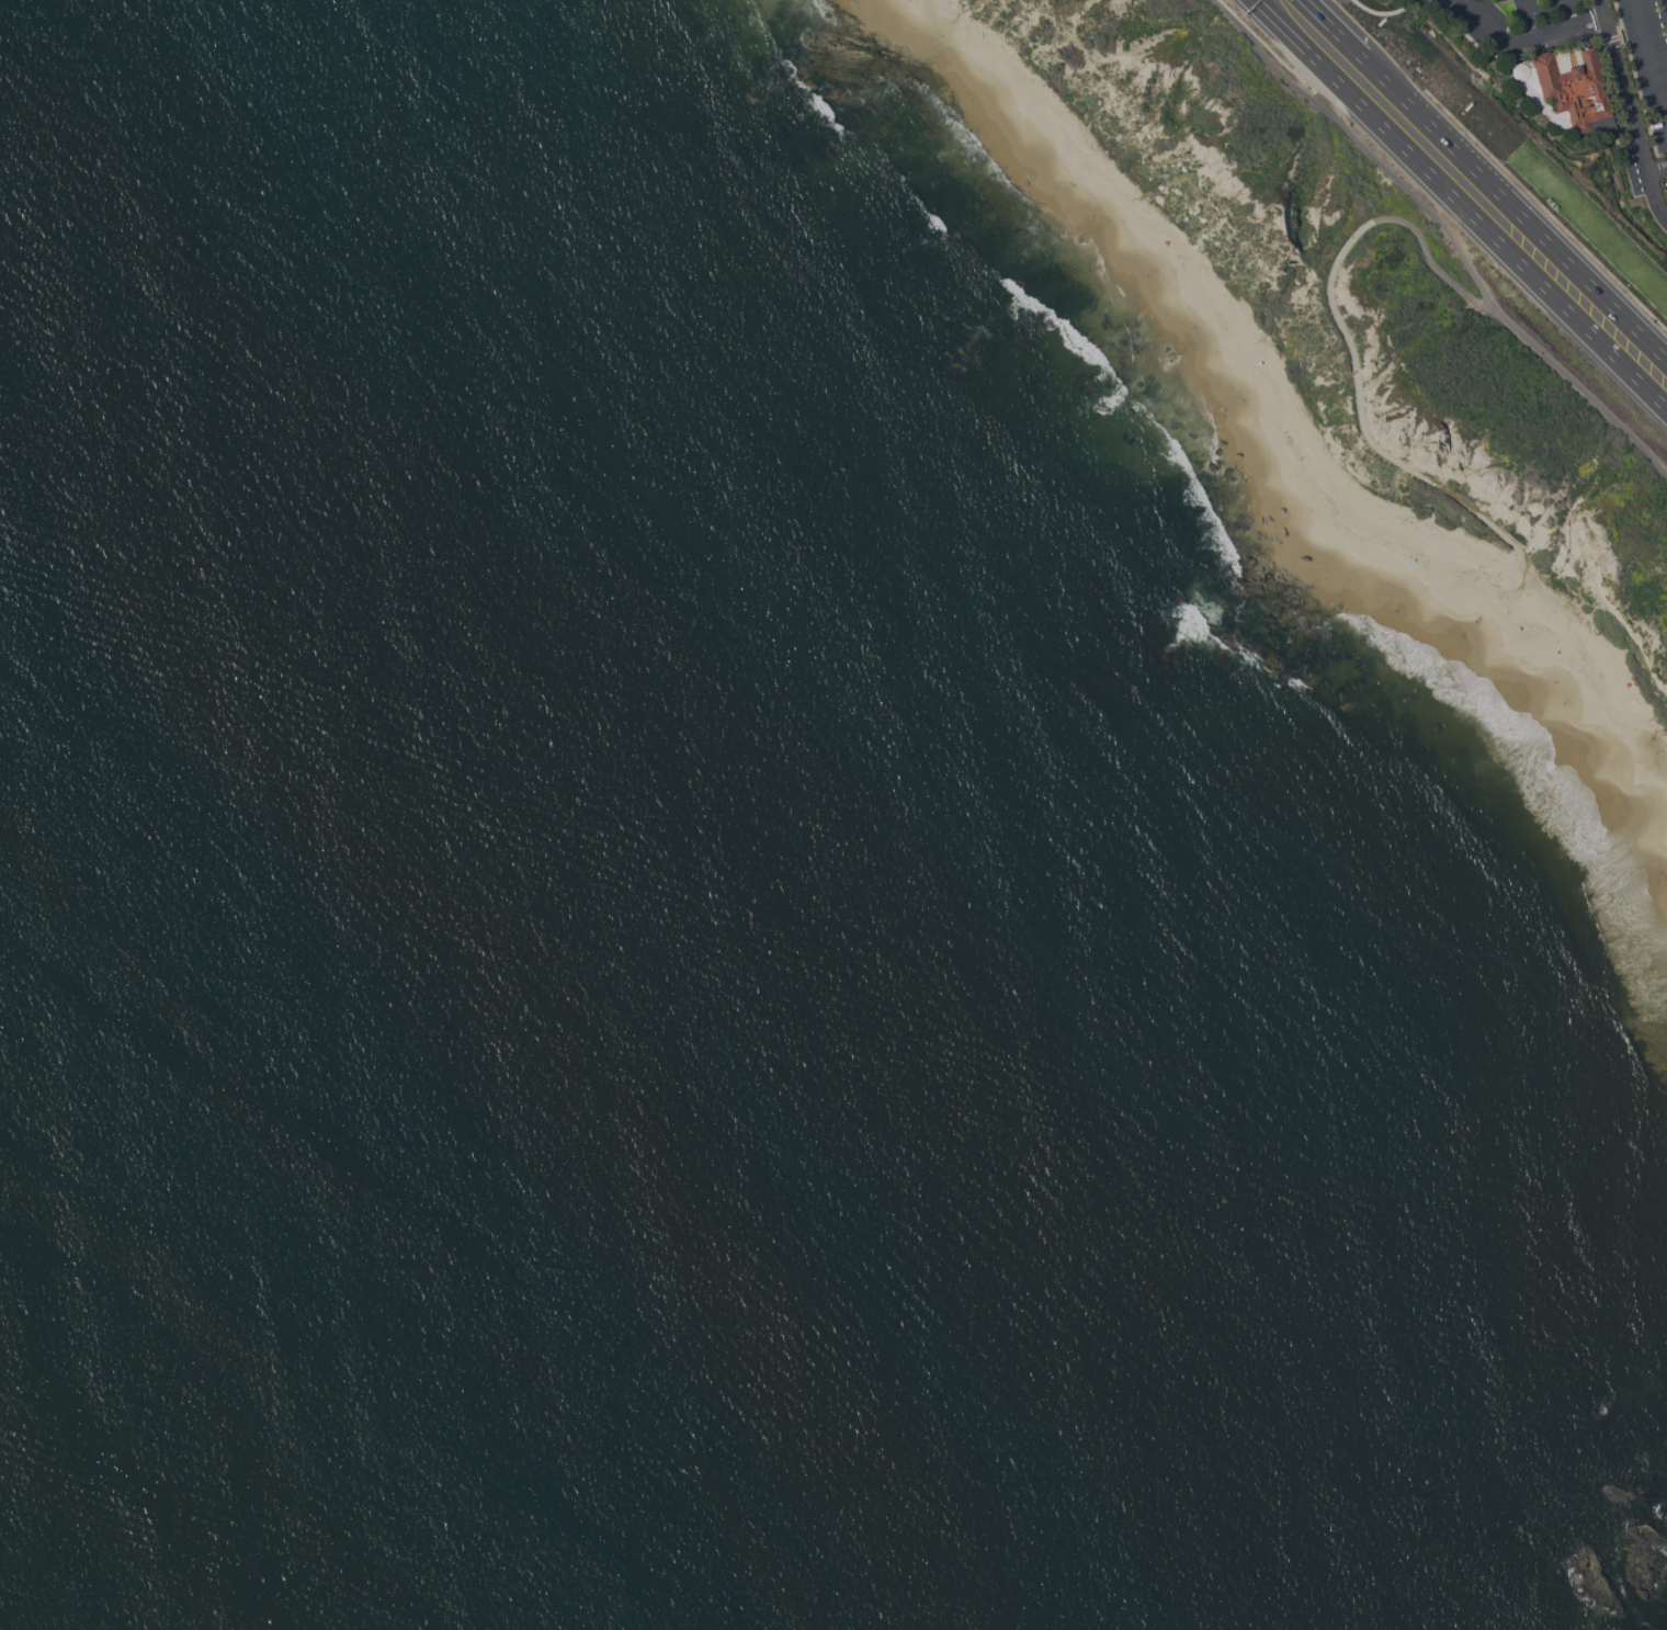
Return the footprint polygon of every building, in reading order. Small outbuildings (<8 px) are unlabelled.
[(1530,59),(1541,102),(1550,100),(1553,114),(1564,111),(1568,127),(1575,126),(1577,135),(1586,133),(1590,132),(1589,127),(1588,122),(1610,115),(1603,90),(1601,90),(1600,86),(1602,86),(1591,45),(1577,49),(1581,67),(1579,67),(1578,64),(1566,67),(1567,70),(1556,73),(1551,54),(1530,59)]
